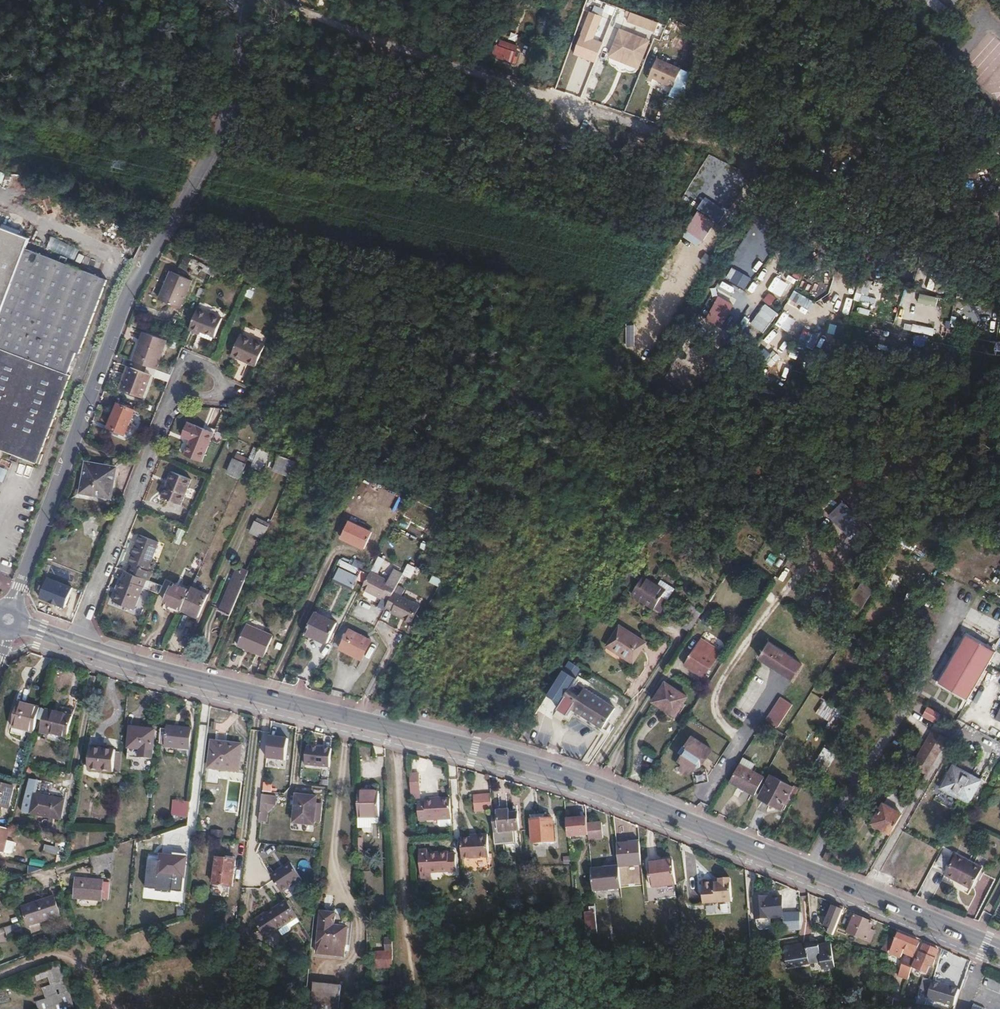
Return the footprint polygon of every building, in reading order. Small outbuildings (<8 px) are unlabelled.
[(146,35),(148,33),(111,2),(110,4),(146,35)] [(582,35),(594,40),(603,16),(591,12),(582,35)] [(660,25),(638,16),(636,20),(639,22),(638,26),(655,34),(660,25)] [(646,44),(623,34),(616,52),(630,58),(629,61),(637,65),(646,44)] [(498,45),(496,45),(492,55),(515,64),(520,50),(516,49),(517,46),(502,40),(499,46),(498,45)] [(682,69),(658,59),(650,77),(674,87),(682,69)] [(999,101),(999,65),(983,87),(999,101)] [(701,248),(723,212),(704,201),(682,236),(701,248)] [(14,229),(1,223),(0,226),(0,264),(14,229)] [(0,264),(0,348),(67,373),(75,352),(78,353),(106,280),(64,263),(66,258),(60,255),(57,261),(24,248),(28,237),(17,232),(18,230),(14,229),(0,264)] [(52,238),(48,248),(73,258),(77,248),(52,238)] [(701,261),(707,265),(712,257),(706,253),(701,261)] [(729,268),(734,271),(740,259),(736,256),(729,268)] [(190,281),(169,272),(165,283),(166,283),(159,301),(178,309),(190,281)] [(852,279),(850,294),(855,294),(854,301),(875,303),(877,282),(852,279)] [(811,311),(816,302),(795,291),(790,299),(811,311)] [(772,306),(776,297),(768,292),(763,301),(772,306)] [(729,317),(735,304),(719,297),(713,310),(729,317)] [(915,313),(922,316),(927,303),(920,300),(915,313)] [(859,307),(857,312),(869,316),(871,310),(859,307)] [(222,318),(197,308),(188,329),(199,333),(201,331),(213,336),(214,336),(222,318)] [(790,339),(799,329),(787,318),(778,328),(790,339)] [(915,325),(913,331),(933,335),(934,329),(915,325)] [(213,336),(201,331),(199,333),(199,335),(211,341),(213,336)] [(133,360),(155,369),(166,340),(144,332),(133,360)] [(772,353),(783,344),(773,332),(762,342),(772,353)] [(255,364),(263,343),(238,333),(230,354),(255,364)] [(0,348),(0,450),(39,464),(42,454),(41,453),(70,375),(67,373),(0,348)] [(151,375),(131,367),(122,391),(143,398),(151,375)] [(134,409),(118,403),(108,427),(124,433),(134,409)] [(213,431),(186,420),(180,435),(188,439),(183,453),(201,461),(213,431)] [(271,451),(270,450),(260,447),(251,465),(263,470),(271,451)] [(290,477),(298,461),(279,454),(272,469),(290,477)] [(240,477),(246,463),(233,457),(227,471),(240,477)] [(90,468),(85,467),(80,492),(110,497),(116,468),(95,464),(90,468)] [(3,483),(8,469),(0,466),(0,482),(3,483)] [(190,478),(171,470),(161,495),(181,503),(190,478)] [(365,485),(360,483),(356,493),(365,498),(368,493),(363,491),(365,485)] [(828,517),(851,539),(866,523),(843,501),(828,517)] [(403,516),(400,526),(407,529),(411,519),(403,516)] [(264,537),(269,526),(257,520),(251,532),(264,537)] [(373,531),(350,521),(342,538),(365,548),(373,531)] [(182,539),(186,531),(179,528),(176,537),(182,539)] [(148,576),(149,577),(152,570),(147,568),(159,539),(140,532),(128,561),(133,563),(130,570),(148,576)] [(766,562),(773,566),(778,557),(771,553),(766,562)] [(379,573),(386,560),(379,556),(372,570),(379,573)] [(408,564),(403,575),(415,580),(420,569),(408,564)] [(130,570),(125,568),(114,599),(135,607),(144,584),(145,584),(148,576),(130,570)] [(221,608),(231,612),(245,582),(248,573),(238,569),(221,608)] [(391,595),(393,591),(397,584),(402,574),(394,569),(388,580),(371,571),(361,589),(374,595),(376,593),(383,596),(389,599),(391,595)] [(360,580),(343,571),(339,581),(355,590),(360,580)] [(437,587),(441,581),(434,575),(429,581),(437,587)] [(665,590),(644,576),(633,593),(660,610),(666,600),(661,596),(665,590)] [(39,600),(65,609),(73,587),(46,578),(39,600)] [(164,597),(183,606),(192,586),(172,578),(164,597)] [(200,613),(210,590),(194,582),(192,586),(183,606),(200,613)] [(398,616),(411,622),(414,615),(420,605),(393,591),(391,595),(389,599),(386,606),(393,610),(399,612),(398,616)] [(314,614),(305,633),(328,645),(337,625),(314,614)] [(711,618),(706,615),(702,621),(707,624),(711,618)] [(274,635),(247,623),(238,645),(266,656),(274,635)] [(646,641),(621,625),(608,644),(633,661),(646,641)] [(371,640),(348,629),(339,647),(361,658),(371,640)] [(968,700),(989,664),(997,650),(968,633),(940,683),(968,700)] [(720,651),(701,639),(685,665),(704,677),(720,651)] [(801,663),(770,644),(760,659),(792,679),(801,663)] [(665,681),(653,701),(674,715),(687,696),(665,681)] [(614,707),(585,686),(571,707),(601,727),(614,707)] [(792,705),(780,697),(764,721),(777,728),(792,705)] [(835,724),(843,711),(824,700),(816,713),(835,724)] [(33,732),(40,707),(17,701),(11,725),(33,732)] [(64,703),(62,711),(73,714),(75,706),(64,703)] [(73,714),(62,711),(47,707),(40,730),(49,733),(49,731),(66,736),(73,714)] [(935,722),(939,715),(927,709),(923,717),(935,722)] [(166,727),(160,726),(159,742),(165,743),(165,745),(189,748),(191,727),(167,724),(166,727)] [(151,759),(154,730),(130,727),(127,756),(151,759)] [(941,748),(946,740),(933,733),(928,741),(941,748)] [(285,738),(268,736),(265,758),(283,760),(285,738)] [(679,769),(686,773),(704,745),(698,742),(699,740),(692,736),(687,745),(688,747),(687,748),(683,745),(679,752),(683,755),(679,761),(683,764),(679,769)] [(238,770),(242,745),(215,741),(212,766),(238,770)] [(916,766),(926,773),(941,748),(928,741),(927,741),(923,747),(926,748),(916,766)] [(704,745),(686,773),(687,774),(689,771),(692,772),(694,785),(709,781),(706,768),(702,765),(700,760),(703,756),(707,758),(713,749),(705,744),(704,745)] [(330,747),(306,745),(304,765),(327,767),(330,747)] [(113,772),(115,750),(90,747),(88,769),(113,772)] [(743,758),(740,764),(752,771),(755,764),(743,758)] [(731,781),(755,794),(761,783),(764,778),(752,771),(740,764),(731,781)] [(982,779),(955,764),(943,786),(970,801),(982,779)] [(379,792),(378,766),(358,766),(358,792),(379,792)] [(418,771),(409,771),(410,781),(410,788),(419,788),(418,771)] [(793,786),(772,774),(760,796),(781,808),(793,786)] [(271,792),(273,782),(265,780),(263,790),(271,792)] [(11,786),(0,783),(0,806),(6,807),(11,786)] [(873,822),(892,833),(910,801),(891,791),(873,822)] [(60,820),(64,801),(35,793),(30,813),(60,820)] [(261,793),(260,820),(273,821),(274,794),(261,793)] [(492,810),(491,794),(474,796),(474,811),(492,810)] [(314,823),(317,796),(296,795),(295,822),(314,823)] [(451,816),(450,796),(435,797),(437,816),(451,816)] [(437,816),(435,797),(424,798),(424,801),(417,801),(419,817),(437,816)] [(189,802),(172,800),(171,815),(187,817),(189,802)] [(497,813),(493,813),(496,849),(500,849),(499,830),(518,830),(517,813),(508,813),(508,810),(497,811),(497,813)] [(587,825),(587,817),(566,819),(568,836),(588,834),(587,825)] [(554,841),(552,819),(531,820),(532,843),(554,841)] [(588,834),(589,839),(602,837),(601,824),(587,825),(588,834)] [(0,826),(0,851),(1,850),(7,852),(10,850),(12,841),(4,838),(6,828),(0,826)] [(222,837),(223,831),(212,828),(210,834),(222,837)] [(470,838),(463,838),(464,858),(488,857),(487,835),(477,835),(477,838),(470,838)] [(641,865),(639,842),(618,843),(619,866),(641,865)] [(58,848),(44,845),(42,852),(57,855),(58,848)] [(427,868),(440,867),(439,848),(426,849),(427,868)] [(439,848),(440,867),(457,866),(456,851),(450,851),(440,852),(440,848),(439,848)] [(984,866),(957,853),(946,874),(973,888),(984,866)] [(184,877),(186,857),(160,855),(158,875),(184,877)] [(28,869),(43,871),(45,860),(30,858),(28,869)] [(231,886),(235,860),(216,858),(213,884),(231,886)] [(303,876),(291,859),(271,872),(282,890),(303,876)] [(676,884),(676,882),(673,860),(648,863),(650,887),(676,884)] [(621,889),(618,867),(591,869),(593,891),(621,889)] [(938,883),(934,882),(938,871),(931,868),(923,888),(935,892),(938,883)] [(718,875),(718,876),(718,879),(713,880),(710,877),(703,878),(700,881),(703,901),(732,897),(729,874),(718,875)] [(100,900),(101,881),(74,879),(73,898),(100,900)] [(0,893),(0,906),(5,905),(12,903),(8,890),(0,893)] [(799,927),(800,906),(782,908),(781,894),(767,896),(767,894),(754,895),(756,916),(783,914),(784,929),(799,927)] [(57,914),(51,896),(21,906),(26,924),(57,914)] [(298,914),(287,897),(267,910),(278,927),(298,914)] [(834,931),(842,910),(832,906),(823,927),(825,928),(828,929),(834,931)] [(818,910),(810,911),(812,929),(820,928),(818,910)] [(318,952),(345,954),(348,926),(335,925),(336,913),(322,912),(318,952)] [(586,914),(588,937),(598,937),(596,913),(586,914)] [(870,930),(872,923),(854,916),(847,933),(871,943),(875,933),(870,930)] [(453,927),(445,927),(446,937),(454,937),(453,927)] [(913,956),(919,943),(898,934),(890,953),(900,958),(902,952),(913,956)] [(888,951),(893,940),(887,937),(882,949),(888,951)] [(384,949),(384,938),(383,938),(383,950),(375,950),(375,967),(384,967),(384,949)] [(835,968),(831,943),(814,945),(814,942),(784,947),(787,968),(808,964),(808,962),(820,960),(822,970),(835,968)] [(931,966),(937,951),(923,945),(917,960),(931,966)] [(911,969),(915,961),(905,957),(902,965),(911,969)] [(946,1003),(951,986),(932,980),(931,984),(928,997),(946,1003)] [(315,982),(314,989),(312,1006),(339,1008),(341,989),(341,984),(315,982)] [(926,1005),(928,997),(931,984),(921,982),(916,1003),(926,1005)] [(68,992),(56,996),(60,1007),(72,1002),(68,992)]
